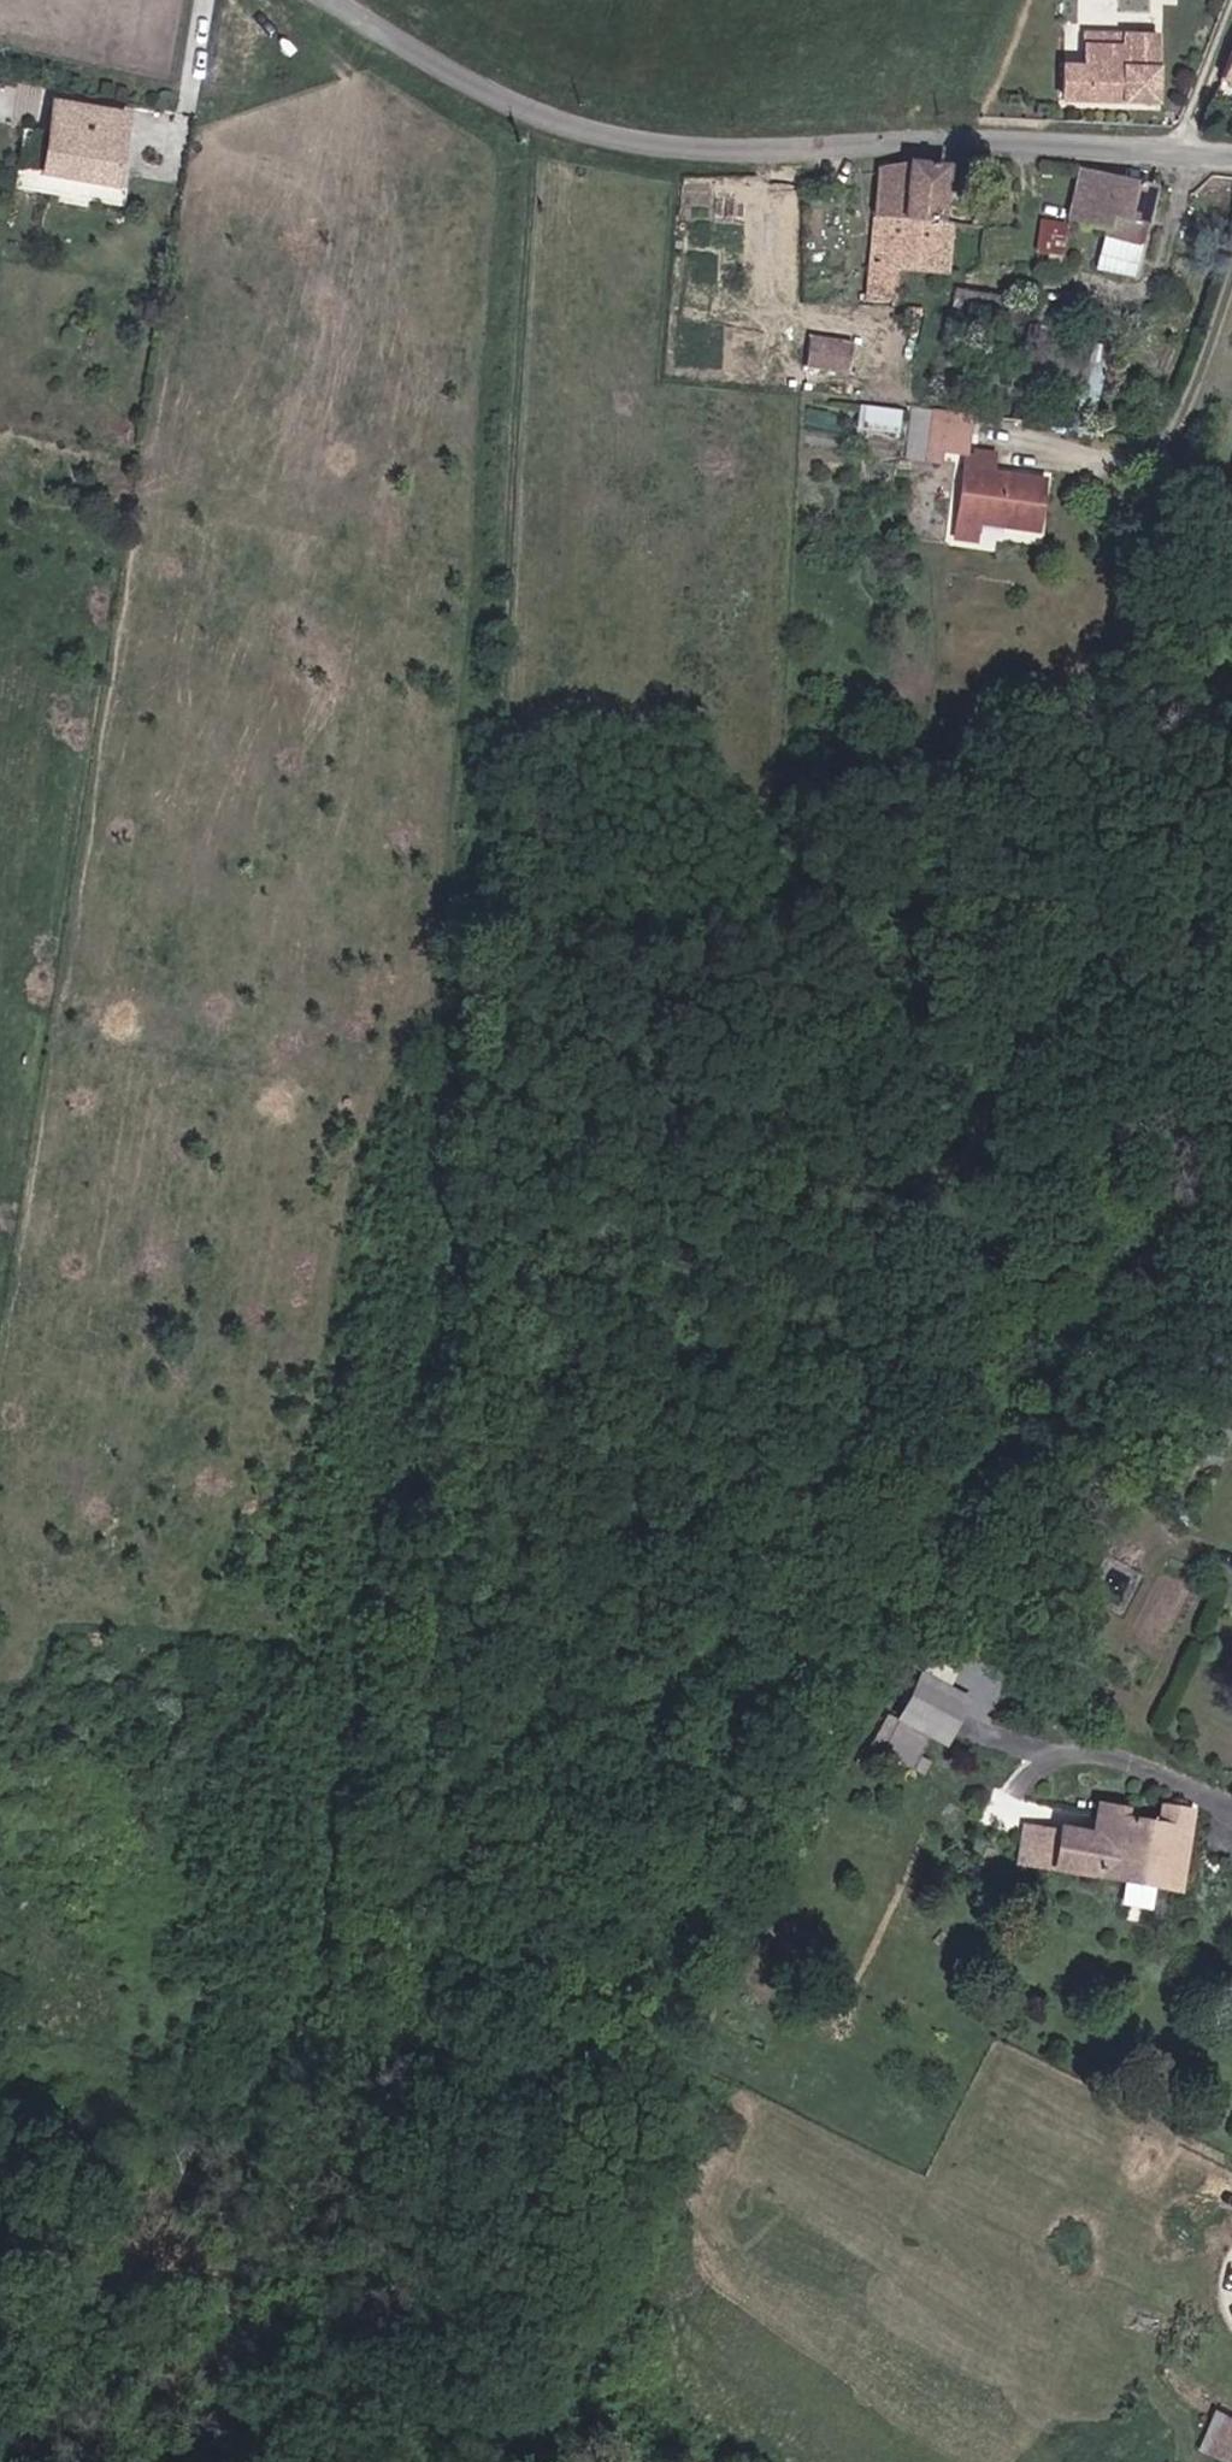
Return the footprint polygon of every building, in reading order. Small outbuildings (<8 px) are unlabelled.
[(1068,65),(1067,99),(1157,102),(1159,37),(1089,34),(1088,66),(1068,65)] [(120,185),(130,114),(57,103),(47,175),(120,185)] [(944,218),(948,169),(950,164),(907,161),(880,167),(878,213),(944,218)] [(1152,185),(1087,170),(1075,220),(1108,228),(1111,214),(1142,221),(1143,221),(1152,185)] [(956,219),(944,218),(878,213),(874,270),(902,272),(952,276),(956,219)] [(1041,214),(1035,249),(1064,254),(1070,219),(1041,214)] [(1099,267),(1129,274),(1142,221),(1111,214),(1108,228),(1099,267)] [(902,272),(874,270),(872,302),(899,304),(902,272)] [(990,319),(991,295),(960,293),(959,317),(990,319)] [(1030,297),(991,295),(990,319),(1028,321),(1030,297)] [(851,370),(853,343),(808,338),(805,365),(851,370)] [(970,454),(973,417),(938,414),(934,458),(947,459),(948,453),(970,454)] [(1043,528),(1049,476),(998,471),(1000,451),(982,448),(980,458),(969,457),(962,520),(983,522),(1043,528)] [(981,539),(983,522),(962,520),(960,537),(981,539)] [(977,1699),(927,1672),(902,1719),(951,1746),(977,1699)] [(1135,1807),(1102,1802),(1097,1835),(1062,1830),(1056,1872),(1186,1890),(1198,1810),(1164,1805),(1162,1820),(1134,1816),(1135,1807)] [(1217,2414),(1201,2451),(1226,2461),(1231,2461),(1231,2420),(1217,2414)]
